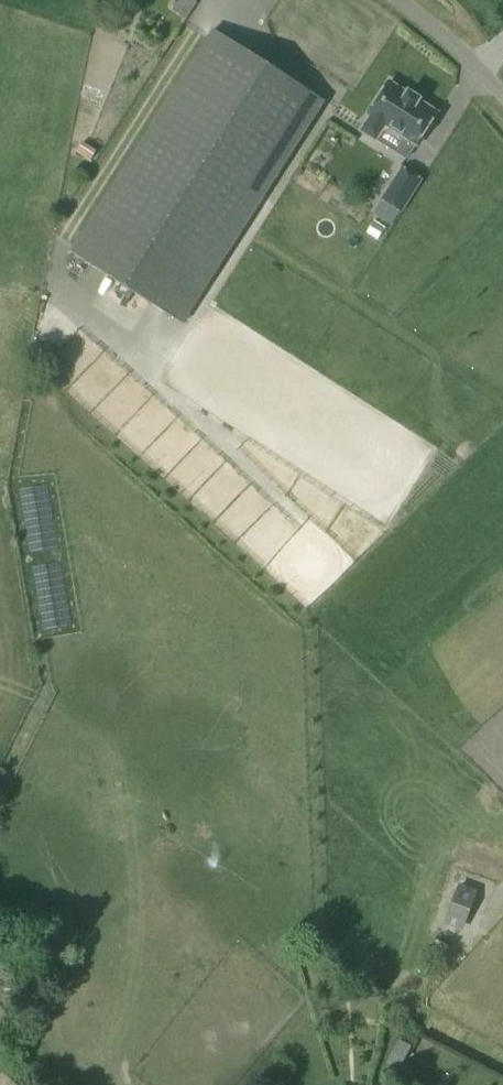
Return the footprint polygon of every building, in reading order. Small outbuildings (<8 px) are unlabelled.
[(176,6),(175,6),(172,10),(184,19),(194,2),(195,0),(180,0),(176,6)] [(214,30),(71,253),(182,324),(325,101),(214,30)] [(361,131),(376,141),(383,130),(390,128),(417,146),(438,113),(420,101),(420,100),(408,92),(407,93),(389,82),(368,115),(371,116),(361,131)] [(401,212),(422,180),(403,168),(382,200),(401,212)] [(459,885),(445,923),(464,930),(478,892),(459,885)]
